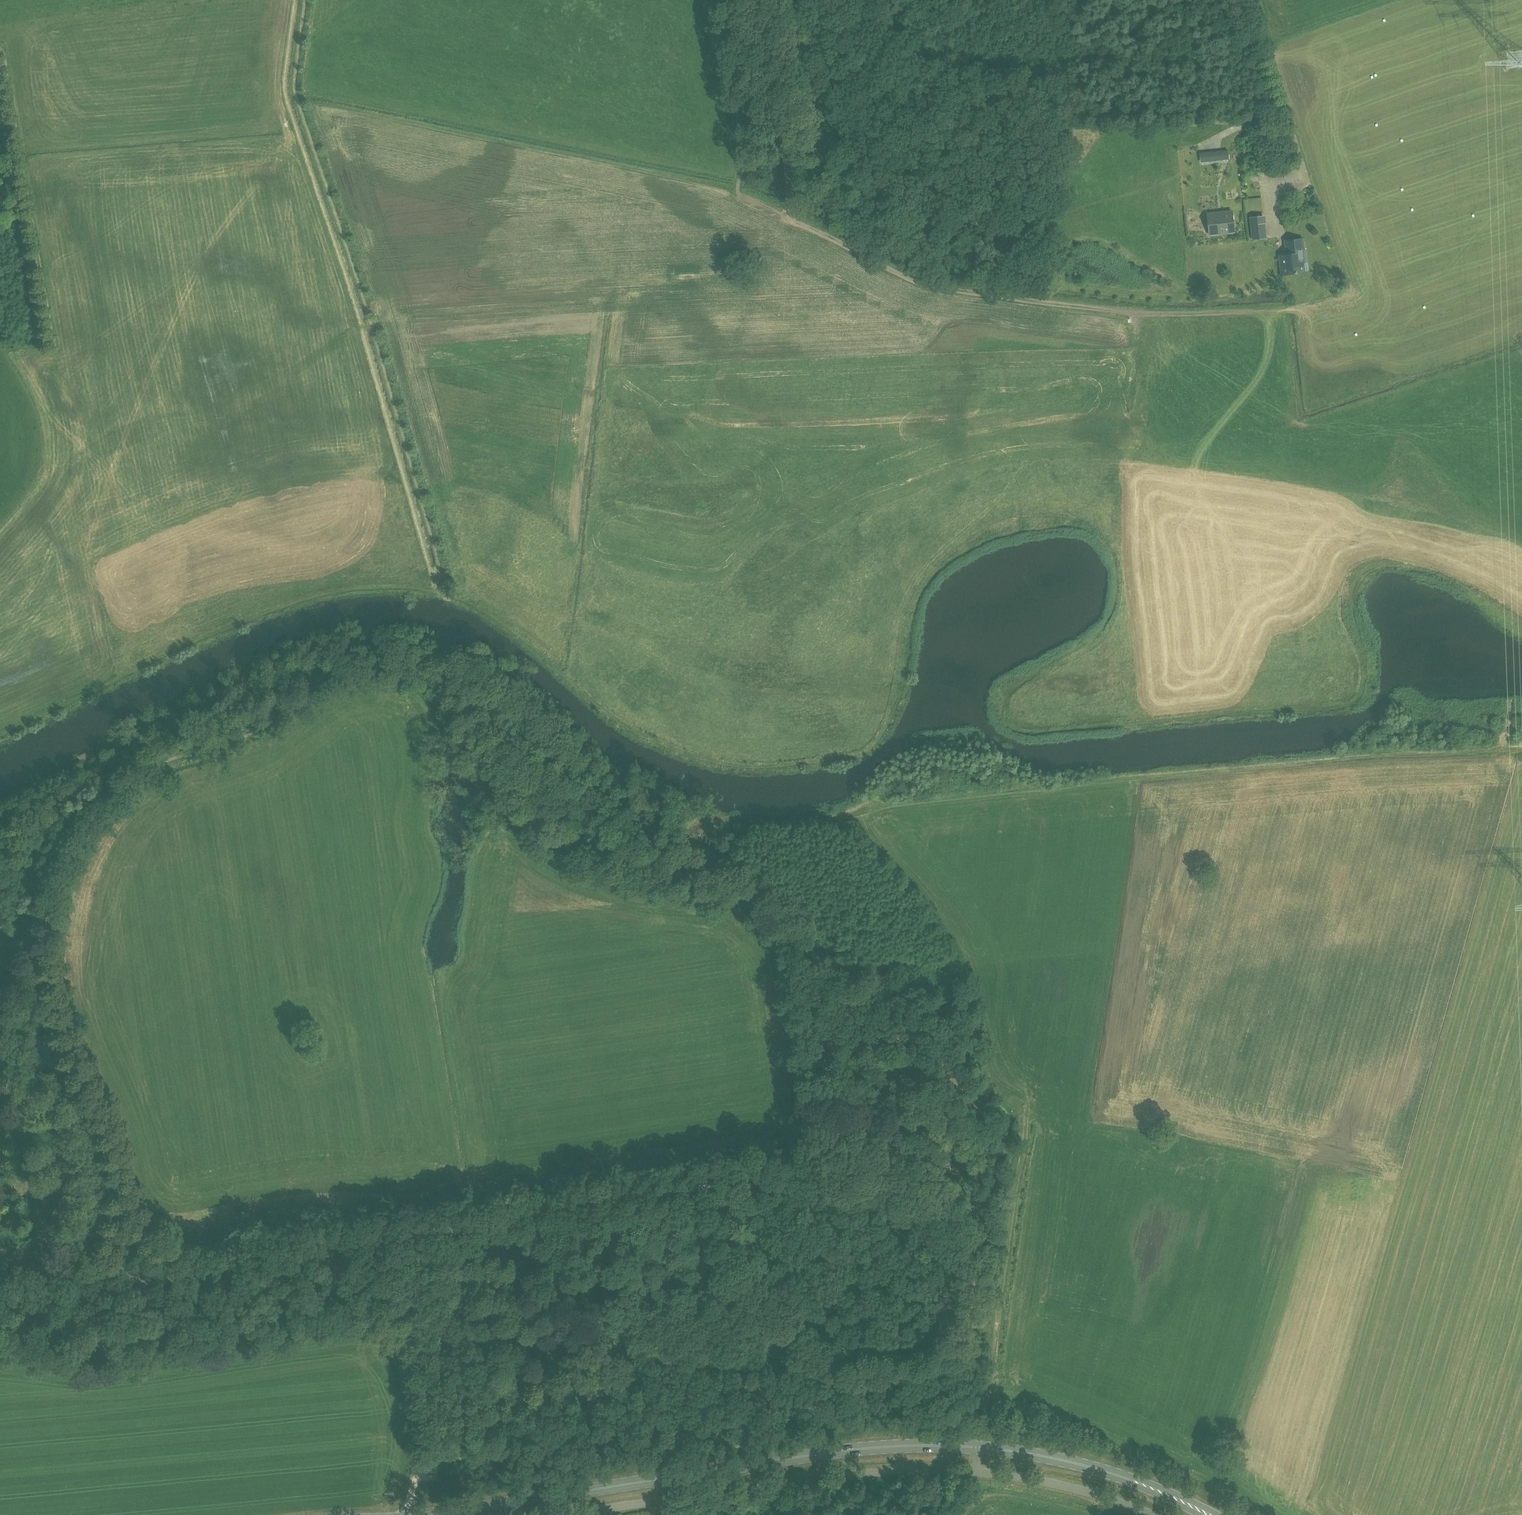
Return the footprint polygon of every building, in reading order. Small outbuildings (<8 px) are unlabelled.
[(1263,203),(1246,203),(1246,214),(1262,215),(1263,203)] [(1207,215),(1209,233),(1234,231),(1232,214),(1223,215),(1223,213),(1207,215)] [(1251,231),(1264,230),(1264,223),(1251,224),(1251,231)] [(1281,254),(1283,273),(1305,271),(1302,238),(1286,240),(1288,254),(1281,254)]
